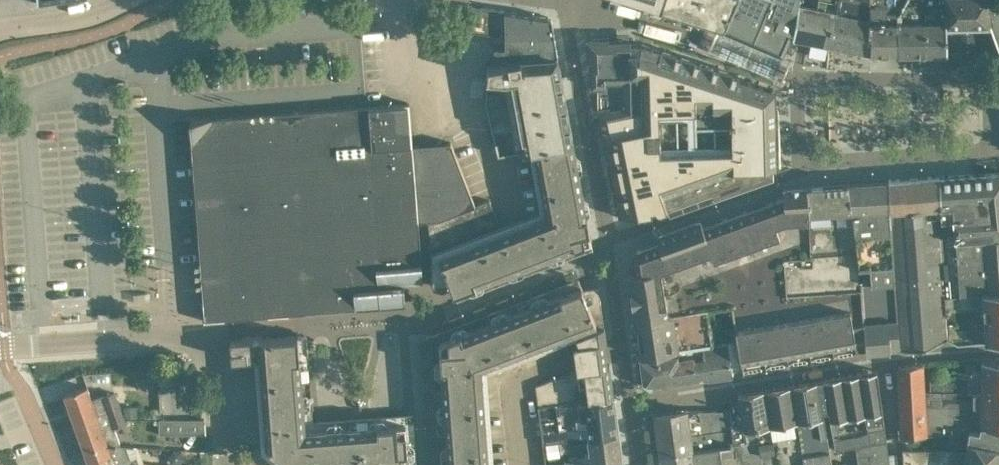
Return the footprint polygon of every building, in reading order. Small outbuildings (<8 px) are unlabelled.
[(643,2),(643,3),(661,9),(664,0),(635,0),(643,2)] [(661,9),(692,18),(699,0),(664,0),(661,9)] [(692,18),(724,28),(733,0),(699,0),(692,18)] [(752,40),(782,53),(790,34),(793,35),(799,1),(799,0),(733,0),(724,28),(749,39),(752,40)] [(818,5),(813,4),(809,3),(801,1),(800,1),(799,1),(793,35),(793,36),(794,36),(797,37),(799,37),(803,38),(807,39),(808,39),(811,40),(830,43),(838,0),(818,0),(818,5)] [(830,43),(871,52),(871,0),(838,0),(830,43)] [(871,52),(893,51),(893,18),(904,0),(871,0),(871,52)] [(923,0),(904,0),(893,18),(893,51),(926,51),(927,23),(923,23),(923,0)] [(923,23),(927,23),(926,51),(947,51),(947,23),(946,0),(923,0),(923,23)] [(947,23),(971,23),(971,24),(981,24),(988,24),(988,22),(986,22),(986,0),(946,0),(947,23)] [(986,22),(988,22),(988,21),(990,21),(993,30),(989,31),(998,58),(998,0),(986,0),(986,22)] [(494,26),(497,8),(469,4),(466,30),(493,34),(494,26)] [(548,15),(505,9),(497,8),(494,26),(498,27),(495,45),(506,47),(506,38),(524,37),(524,34),(549,33),(555,33),(552,19),(548,15)] [(558,53),(555,33),(549,33),(524,34),(524,37),(506,38),(506,47),(495,45),(494,56),(498,57),(504,58),(506,56),(521,55),(532,55),(532,53),(558,53)] [(588,51),(587,51),(587,53),(588,53),(589,58),(591,58),(591,65),(590,65),(590,66),(591,66),(591,67),(642,62),(642,41),(640,41),(640,42),(631,42),(631,37),(616,37),(616,39),(609,39),(609,36),(604,37),(604,35),(602,35),(602,37),(592,37),(588,41),(588,51)] [(630,110),(599,116),(602,134),(619,215),(629,213),(653,209),(652,205),(656,204),(656,206),(657,206),(658,207),(659,208),(661,208),(662,208),(668,206),(712,190),(714,194),(714,196),(774,174),(774,173),(774,165),(778,164),(778,146),(777,104),(776,88),(771,86),(752,80),(737,75),(738,72),(661,47),(651,44),(642,41),(642,62),(643,107),(630,110)] [(498,153),(535,147),(573,140),(572,137),(573,137),(567,100),(566,100),(565,97),(566,97),(560,64),(559,64),(558,54),(558,53),(532,53),(532,55),(521,55),(521,56),(509,60),(489,64),(485,100),(498,153)] [(592,78),(590,78),(591,80),(592,80),(594,93),(598,93),(598,106),(597,106),(599,116),(630,110),(643,107),(642,62),(591,67),(592,78)] [(809,114),(824,114),(823,99),(808,100),(809,114)] [(865,100),(833,101),(834,132),(866,131),(865,100)] [(419,219),(421,219),(416,162),(413,162),(408,104),(410,103),(410,102),(408,102),(408,101),(407,101),(407,102),(212,117),(212,116),(190,119),(191,140),(193,140),(204,280),(206,317),(205,317),(205,318),(377,305),(375,287),(403,285),(403,283),(423,281),(422,262),(421,262),(418,223),(419,223),(419,219)] [(574,139),(573,140),(535,147),(547,212),(433,256),(431,256),(433,280),(435,280),(435,279),(449,278),(454,290),(455,290),(455,292),(592,240),(591,237),(592,237),(574,139)] [(458,159),(416,162),(421,219),(428,218),(429,221),(475,203),(451,140),(448,141),(449,142),(451,142),(458,159)] [(933,157),(934,171),(947,170),(946,156),(933,157)] [(984,172),(989,236),(998,235),(998,171),(984,172)] [(966,239),(989,236),(984,172),(961,173),(966,239)] [(942,242),(966,239),(961,173),(939,175),(939,174),(935,175),(938,205),(942,242)] [(895,269),(944,265),(942,242),(938,205),(935,175),(889,178),(889,179),(890,220),(895,269)] [(869,180),(875,282),(884,281),(885,286),(889,286),(889,290),(896,289),(895,269),(890,220),(889,179),(869,180)] [(875,282),(869,180),(849,181),(854,223),(859,266),(869,265),(872,281),(872,282),(875,282)] [(849,181),(828,182),(835,289),(861,287),(860,281),(859,266),(854,223),(849,181)] [(788,292),(835,289),(828,182),(808,184),(812,255),(785,257),(788,292)] [(656,232),(659,241),(637,248),(633,250),(633,255),(636,271),(628,272),(630,289),(632,302),(635,319),(708,308),(731,304),(738,340),(743,371),(762,368),(765,363),(767,363),(771,366),(785,364),(788,359),(789,359),(794,362),(807,360),(811,355),(812,355),(817,359),(830,356),(833,352),(835,351),(839,355),(853,352),(856,348),(866,346),(863,287),(861,287),(835,289),(788,292),(785,257),(812,255),(808,184),(783,185),(784,195),(704,224),(701,216),(656,232)] [(490,198),(475,203),(429,221),(431,245),(440,244),(499,222),(490,198)] [(966,239),(942,242),(944,265),(998,261),(998,235),(989,236),(966,239)] [(944,265),(947,293),(998,289),(998,261),(944,265)] [(895,269),(896,289),(897,298),(899,298),(904,347),(923,345),(946,336),(950,338),(949,317),(947,293),(944,265),(895,269)] [(872,282),(872,281),(860,281),(861,287),(863,287),(866,346),(866,350),(904,347),(899,298),(897,298),(896,289),(889,290),(889,286),(885,286),(884,281),(875,282),(872,282)] [(606,343),(606,339),(599,285),(584,287),(582,284),(581,284),(580,282),(437,337),(447,464),(489,464),(482,374),(572,339),(573,343),(575,355),(577,368),(577,367),(609,362),(606,343)] [(375,287),(377,305),(406,303),(406,302),(405,302),(403,285),(375,287)] [(949,317),(998,314),(998,289),(947,293),(949,317)] [(635,319),(640,356),(713,344),(707,309),(708,309),(708,308),(635,319)] [(950,338),(958,342),(998,340),(998,314),(949,317),(950,338)] [(361,464),(411,464),(408,418),(308,426),(301,333),(231,338),(232,357),(254,356),(256,385),(263,385),(267,446),(290,464),(345,464),(361,464)] [(743,371),(738,340),(737,340),(713,344),(640,356),(644,381),(650,385),(650,386),(732,373),(743,371)] [(998,392),(998,358),(982,357),(982,362),(968,362),(968,375),(946,374),(946,376),(929,377),(929,389),(998,392)] [(928,431),(925,389),(923,361),(898,365),(902,435),(928,434),(928,431)] [(577,367),(577,368),(581,399),(614,395),(609,362),(577,367)] [(577,368),(563,373),(567,401),(581,399),(577,368)] [(827,409),(829,409),(836,449),(856,446),(859,464),(890,464),(877,369),(822,378),(827,409)] [(538,405),(567,401),(563,373),(536,384),(538,405)] [(775,458),(776,464),(832,464),(832,463),(830,450),(823,409),(827,409),(822,378),(765,387),(772,436),(775,458)] [(75,421),(119,406),(115,391),(92,399),(88,385),(65,393),(75,421)] [(740,407),(746,440),(772,436),(765,387),(738,391),(740,407)] [(928,431),(949,430),(960,429),(960,422),(981,423),(998,423),(998,392),(929,389),(925,389),(928,431)] [(580,432),(587,431),(588,436),(618,432),(614,395),(581,399),(567,401),(538,405),(538,406),(544,443),(581,437),(580,432)] [(137,404),(124,405),(124,416),(137,416),(137,404)] [(105,442),(121,443),(115,425),(125,421),(119,406),(75,421),(85,449),(105,442)] [(663,453),(669,452),(746,440),(740,407),(730,408),(687,409),(687,408),(655,413),(661,454),(663,454),(663,453)] [(157,416),(158,435),(204,433),(204,414),(157,416)] [(939,448),(947,448),(966,450),(998,455),(998,423),(981,423),(960,422),(960,429),(949,430),(947,448),(939,448)] [(546,463),(546,464),(623,464),(618,432),(588,436),(588,439),(567,442),(569,454),(566,454),(567,460),(546,463)] [(775,458),(772,436),(746,440),(669,452),(663,453),(663,454),(661,454),(662,464),(776,464),(775,458)] [(140,463),(137,455),(131,457),(126,444),(121,443),(105,442),(85,449),(90,464),(135,464),(140,463)] [(939,448),(903,449),(904,464),(998,464),(998,455),(966,450),(947,448),(939,448)] [(890,464),(899,464),(897,452),(889,453),(890,464)]
